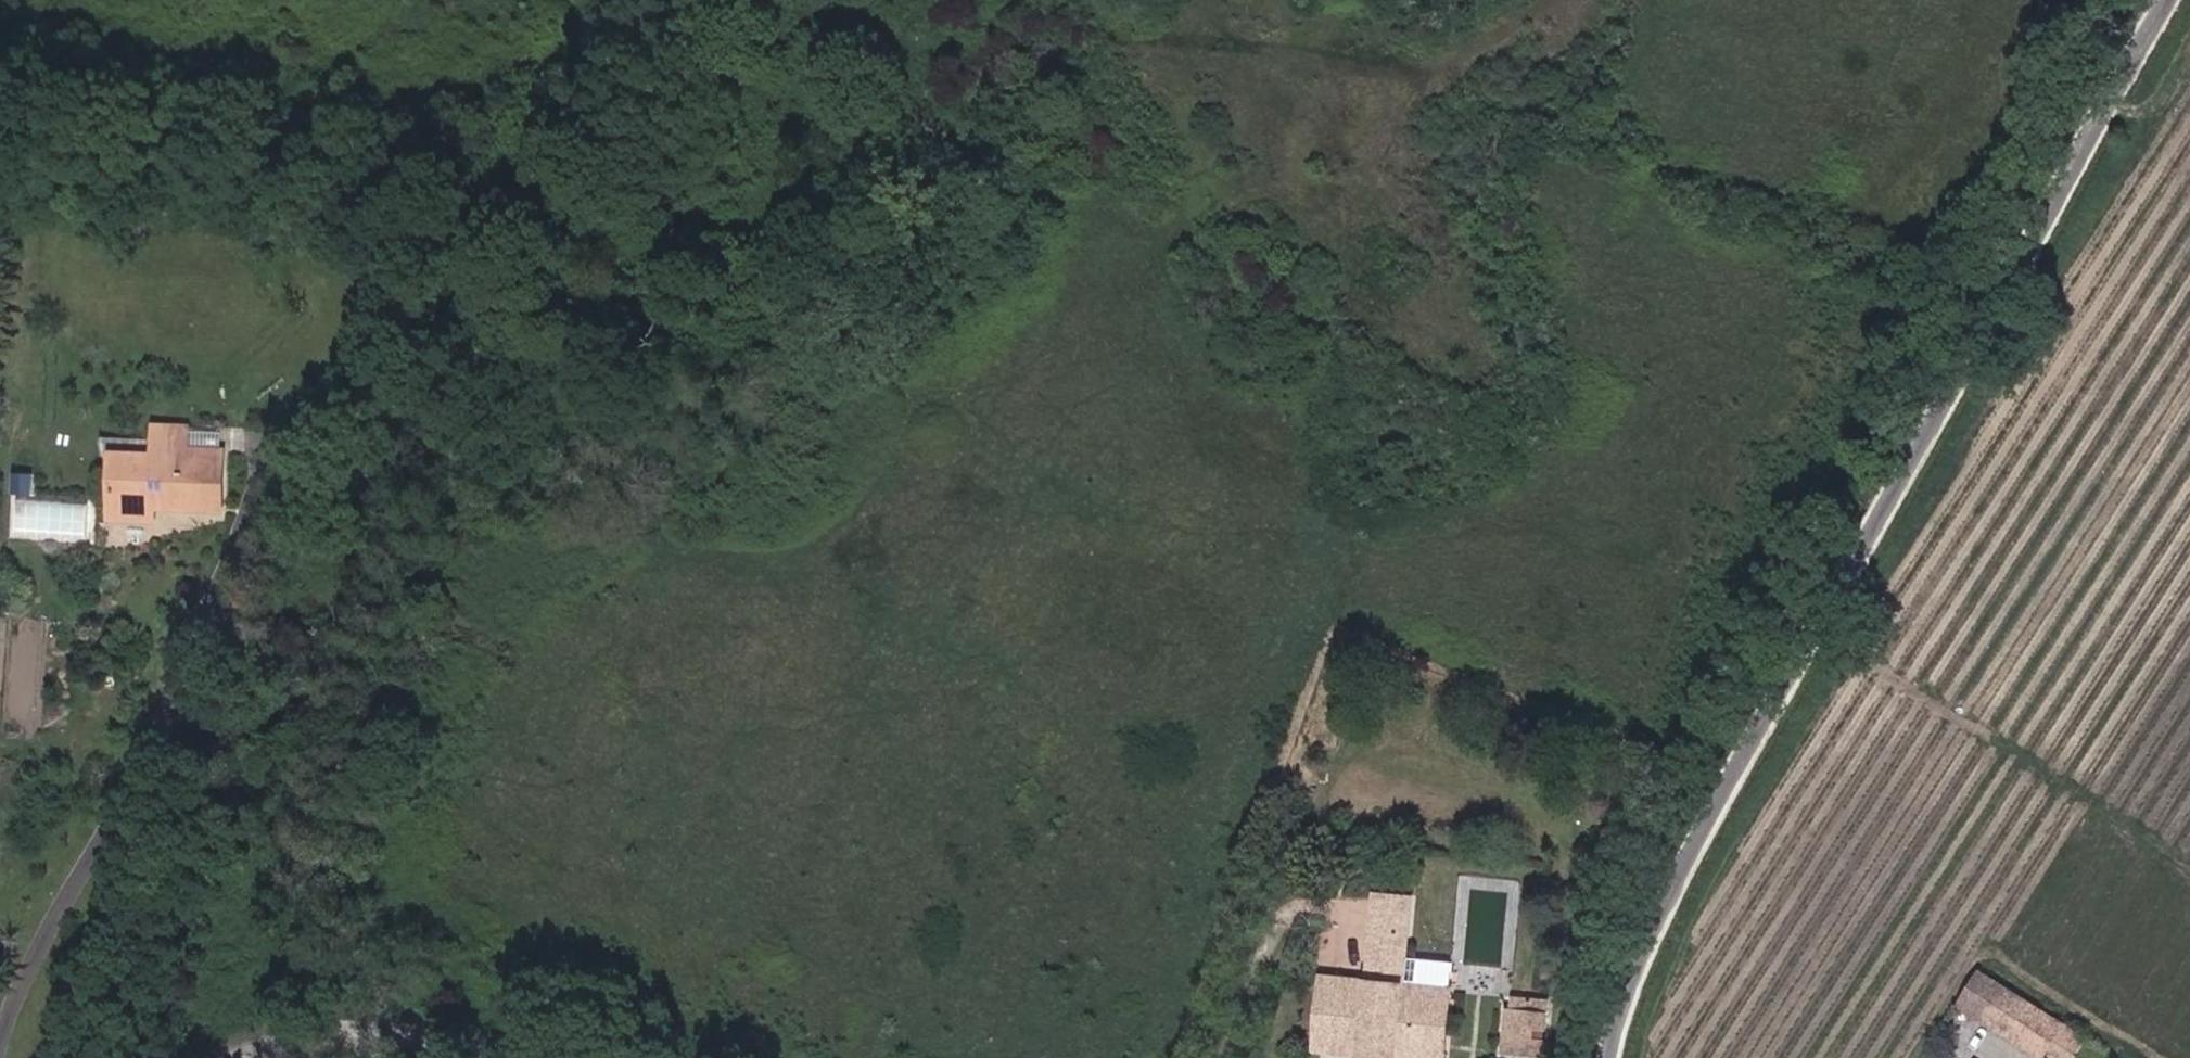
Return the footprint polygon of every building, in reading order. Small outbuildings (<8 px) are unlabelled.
[(155,451),(113,449),(110,519),(156,521),(156,506),(227,510),(230,446),(191,444),(192,422),(157,420),(155,451)] [(14,532),(90,538),(93,500),(17,494),(14,532)] [(1380,890),(1372,975),(1329,971),(1321,1048),(1361,1052),(1360,1057),(1404,1057),(1404,1056),(1426,1057),(1452,1057),(1459,986),(1411,981),(1420,894),(1380,890)] [(2065,1020),(1986,970),(1964,1005),(2043,1055),(2065,1020)] [(1508,993),(1503,1054),(1556,1057),(1561,997),(1508,993)]
